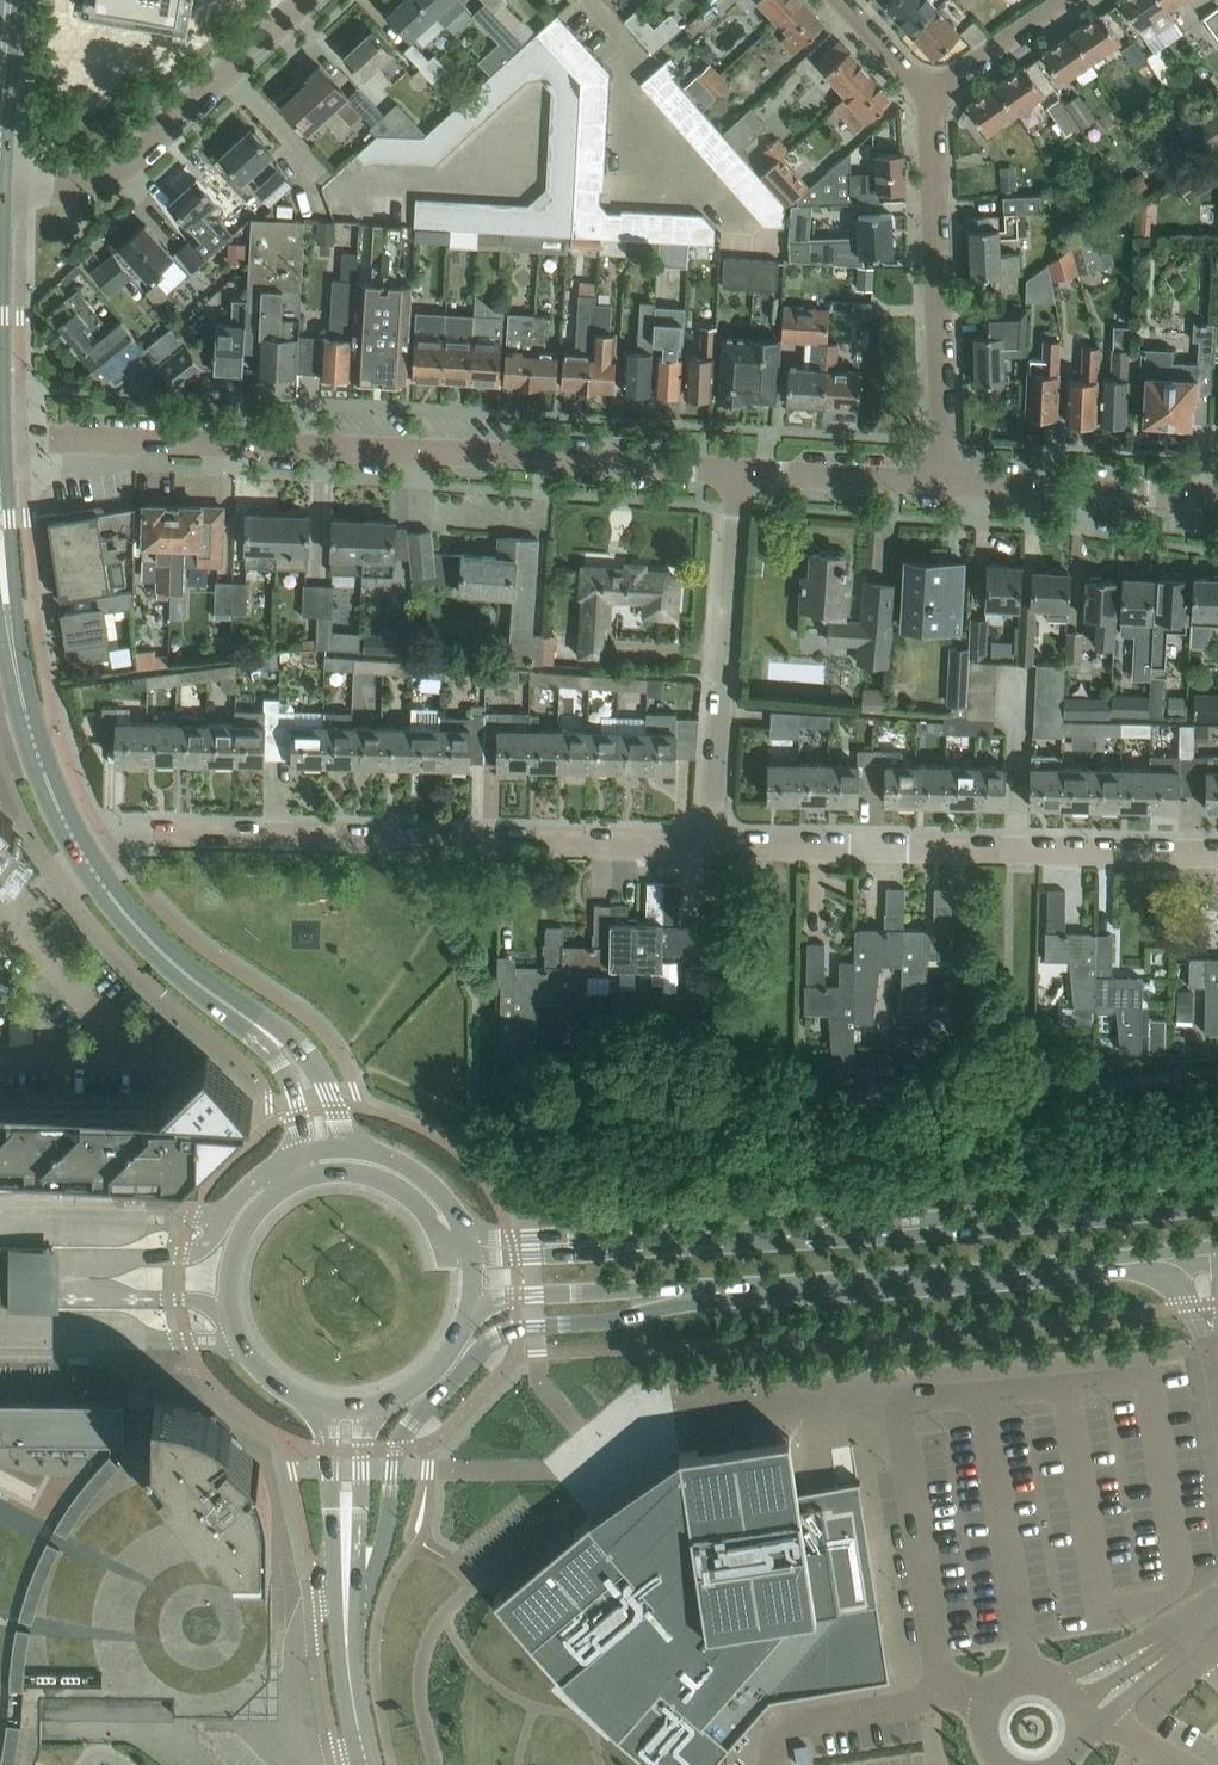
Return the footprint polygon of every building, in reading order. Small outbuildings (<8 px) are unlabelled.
[(83,5),(102,8),(101,9),(105,9),(118,11),(118,12),(121,12),(135,14),(135,15),(138,15),(151,17),(154,18),(154,17),(168,20),(171,21),(171,20),(174,21),(188,23),(191,6),(192,6),(192,3),(192,0),(84,0),(83,5)] [(435,15),(434,16),(419,0),(403,0),(388,14),(388,13),(386,14),(409,39),(414,35),(424,45),(445,26),(435,15)] [(434,16),(435,15),(451,0),(419,0),(434,16)] [(495,30),(490,33),(511,56),(515,52),(525,43),(511,29),(495,12),(483,0),(467,0),(495,30)] [(507,1),(507,0),(483,0),(495,12),(507,1)] [(777,20),(799,0),(758,0),(777,20)] [(804,0),(799,0),(777,20),(788,32),(781,39),(792,52),(824,22),(804,0)] [(936,7),(944,0),(890,0),(885,4),(909,31),(936,7)] [(1161,0),(1118,0),(1138,29),(1149,21),(1158,33),(1175,21),(1167,9),(1161,0)] [(1167,9),(1180,0),(1161,0),(1167,9)] [(987,35),(1003,21),(989,6),(973,20),(987,35)] [(960,33),(936,7),(909,31),(934,57),(960,33)] [(1204,16),(1217,37),(1217,7),(1204,16)] [(671,11),(640,38),(652,51),(682,25),(671,11)] [(1100,11),(1071,32),(1092,61),(1121,41),(1100,11)] [(546,43),(567,24),(557,13),(536,32),(546,43)] [(511,29),(525,43),(536,32),(523,18),(511,29)] [(555,53),(576,34),(567,24),(546,43),(555,53)] [(344,55),(365,77),(379,64),(394,80),(407,68),(372,29),(344,55)] [(541,67),(556,54),(555,53),(546,43),(536,32),(525,43),(515,52),(529,67),(541,67)] [(1092,61),(1071,32),(1042,52),(1044,54),(1035,59),(1047,76),(1055,70),(1063,81),(1092,61)] [(564,63),(585,44),(576,34),(555,53),(556,54),(564,63)] [(840,40),(838,42),(814,63),(842,94),(868,70),(840,40)] [(419,67),(433,82),(448,69),(435,54),(429,59),(414,41),(405,50),(421,67),(419,67)] [(1132,71),(1154,102),(1169,91),(1134,41),(1122,49),(1135,68),(1132,71)] [(573,73),(594,54),(585,44),(564,63),(572,72),(573,73)] [(528,79),(529,67),(515,52),(511,56),(498,68),(517,89),(528,79)] [(551,90),(572,72),(564,63),(556,54),(541,67),(540,78),(551,90)] [(610,70),(594,54),(573,73),(580,81),(609,83),(610,70)] [(1035,59),(1026,66),(1025,64),(996,84),(1016,113),(1054,86),(1047,76),(1035,59)] [(650,93),(671,74),(661,63),(640,82),(650,93)] [(696,95),(719,74),(709,63),(686,85),(696,95)] [(296,120),(300,125),(302,123),(309,132),(347,97),(348,95),(319,64),(307,76),(310,79),(284,104),(297,118),(296,120)] [(751,106),(771,89),(751,65),(729,84),(719,74),(696,95),(727,129),(751,106)] [(517,89),(498,68),(487,78),(507,99),(517,89)] [(892,96),(868,70),(842,94),(856,109),(849,116),(859,127),(892,96)] [(580,81),(573,73),(572,72),(551,90),(551,106),(579,107),(580,94),(580,81)] [(658,103),(680,84),(671,74),(650,93),(658,103)] [(507,99),(487,78),(477,87),(496,108),(507,99)] [(608,95),(609,83),(580,81),(580,94),(608,95)] [(667,113),(689,94),(680,84),(658,103),(667,113)] [(1016,113),(996,84),(967,104),(987,133),(1016,113)] [(359,85),(348,95),(347,97),(361,111),(374,124),(386,114),(359,85)] [(496,108),(477,87),(466,97),(485,118),(496,108)] [(607,109),(608,95),(580,94),(579,107),(607,109)] [(676,123),(697,104),(689,94),(667,113),(676,123)] [(485,118),(466,97),(456,106),(475,128),(485,118)] [(1083,129),(1064,104),(1059,97),(1047,106),(1071,138),(1083,129)] [(397,103),(386,114),(405,135),(423,135),(425,133),(397,103)] [(685,133),(706,114),(697,104),(676,123),(685,133)] [(475,128),(456,106),(445,116),(464,137),(475,128)] [(578,121),(579,107),(551,106),(550,120),(578,121)] [(767,125),(751,106),(727,129),(743,146),(767,125)] [(1192,123),(1212,152),(1217,148),(1217,106),(1192,123)] [(607,122),(607,109),(579,107),(578,121),(607,122)] [(405,135),(386,114),(374,124),(371,127),(377,134),(405,135)] [(694,143),(715,124),(706,114),(685,133),(694,143)] [(464,137),(445,116),(434,126),(454,147),(464,137)] [(577,136),(577,134),(578,121),(550,120),(549,134),(577,136)] [(606,135),(607,122),(578,121),(577,134),(606,135)] [(702,153),(724,134),(715,124),(694,143),(702,153)] [(454,147),(434,126),(424,135),(443,157),(454,147)] [(221,156),(242,180),(267,157),(267,156),(272,152),(268,147),(267,147),(264,144),(264,143),(261,139),(262,137),(255,129),(254,131),(251,128),(221,156)] [(576,150),(577,147),(577,136),(549,134),(548,148),(576,150)] [(605,149),(606,135),(577,134),(577,136),(577,147),(605,149)] [(711,163),(733,144),(724,134),(702,153),(711,163)] [(387,163),(388,135),(377,135),(352,157),(367,163),(387,163)] [(402,164),(403,135),(388,135),(387,163),(402,164)] [(416,164),(417,136),(403,135),(402,164),(416,164)] [(443,157),(424,135),(423,136),(417,136),(416,164),(434,165),(443,157)] [(761,171),(787,146),(779,136),(752,160),(761,171)] [(720,173),(741,155),(733,144),(711,163),(720,173)] [(798,158),(787,146),(761,171),(790,205),(799,197),(813,184),(794,161),(798,158)] [(605,162),(605,149),(577,147),(576,150),(576,161),(605,162)] [(576,161),(576,150),(548,148),(547,163),(576,164),(576,161)] [(851,173),(850,152),(813,184),(799,197),(798,206),(811,207),(811,204),(852,202),(852,192),(905,190),(904,151),(876,153),(877,172),(851,173)] [(729,183),(750,165),(741,155),(720,173),(729,183)] [(604,175),(605,162),(576,161),(576,164),(575,174),(604,175)] [(575,174),(576,164),(547,163),(547,177),(575,179),(575,174)] [(738,193),(759,175),(750,165),(729,183),(738,193)] [(277,166),(276,168),(256,186),(270,201),(291,181),(277,166)] [(603,189),(604,175),(575,174),(575,179),(574,188),(600,189),(603,189)] [(746,203),(768,185),(759,175),(738,193),(746,203)] [(574,196),(574,188),(575,179),(547,177),(546,188),(552,195),(574,196)] [(204,210),(216,199),(197,178),(169,202),(198,234),(190,241),(205,258),(232,233),(223,224),(220,227),(204,210)] [(755,214),(777,195),(768,185),(746,203),(755,214)] [(599,202),(600,189),(574,188),(574,196),(574,200),(599,202)] [(972,275),(1020,273),(1019,252),(1000,253),(999,237),(1018,237),(1017,214),(1040,213),(1039,194),(1004,196),(1005,227),(998,227),(998,214),(969,215),(972,275)] [(572,235),(574,200),(574,196),(552,195),(545,201),(572,235)] [(784,203),(777,195),(755,214),(764,224),(784,225),(784,203)] [(430,227),(431,198),(416,198),(414,226),(430,227)] [(444,228),(446,199),(431,198),(430,227),(444,228)] [(458,229),(460,200),(446,199),(444,228),(458,229)] [(472,230),(474,201),(460,200),(458,229),(472,230)] [(607,237),(608,211),(599,202),(574,200),(572,235),(602,237),(607,237)] [(487,230),(488,202),(474,201),(472,230),(487,230)] [(572,235),(545,201),(534,211),(533,233),(572,235)] [(501,231),(503,203),(488,202),(487,230),(501,231)] [(1142,202),(1140,234),(1149,235),(1150,202),(1142,202)] [(515,232),(517,203),(503,203),(501,231),(515,232)] [(533,233),(534,211),(528,204),(517,203),(515,232),(533,233)] [(809,232),(811,207),(798,206),(792,206),(788,258),(864,264),(864,254),(893,253),(892,212),(857,214),(858,236),(809,232)] [(633,238),(635,210),(621,209),(621,212),(619,238),(629,238),(633,238)] [(647,239),(648,210),(635,210),(633,238),(639,239),(647,239)] [(660,240),(661,211),(648,210),(647,239),(659,240),(660,240)] [(619,238),(621,212),(608,211),(607,237),(619,238)] [(673,240),(675,212),(661,211),(660,240),(673,240)] [(687,241),(688,212),(675,212),(673,240),(687,241)] [(702,213),(688,212),(687,241),(690,241),(714,242),(715,227),(702,213)] [(252,217),(247,299),(245,333),(260,334),(257,371),(297,373),(305,220),(252,217)] [(146,224),(120,246),(154,283),(145,291),(157,303),(169,293),(158,280),(165,274),(159,267),(173,254),(146,224)] [(371,265),(399,266),(402,227),(403,227),(403,226),(373,224),(373,225),(374,225),(371,265)] [(416,227),(415,238),(428,239),(428,228),(416,227)] [(471,230),(470,247),(477,247),(478,231),(477,231),(471,230)] [(511,266),(513,232),(479,231),(478,247),(501,248),(500,266),(511,266)] [(580,246),(601,249),(602,237),(572,235),(568,263),(578,264),(580,246)] [(1073,244),(1072,245),(1079,273),(1104,267),(1098,238),(1073,244)] [(659,240),(647,239),(639,239),(638,250),(658,252),(659,240)] [(673,240),(660,240),(659,240),(658,252),(657,265),(688,267),(690,241),(687,241),(673,240)] [(192,271),(204,261),(188,241),(176,251),(192,271)] [(1079,273),(1072,245),(1069,248),(1049,264),(1049,268),(1053,280),(1079,273)] [(92,271),(111,294),(133,276),(113,253),(92,271)] [(356,281),(358,254),(341,254),(339,281),(331,281),(327,337),(323,337),(320,375),(351,376),(356,281)] [(751,258),(724,256),(722,285),(749,286),(751,258)] [(751,258),(749,286),(777,288),(779,260),(751,258)] [(860,265),(858,287),(872,288),(874,266),(860,265)] [(1027,279),(1026,292),(1036,292),(1036,280),(1036,273),(1027,279)] [(378,378),(384,282),(383,282),(383,283),(356,281),(351,376),(358,377),(357,384),(374,385),(375,378),(378,378)] [(385,282),(384,282),(378,378),(382,378),(382,386),(399,387),(399,380),(407,380),(412,285),(385,283),(385,282)] [(162,371),(144,348),(121,319),(109,329),(78,290),(68,298),(77,310),(88,322),(84,325),(95,340),(80,354),(102,381),(110,375),(115,382),(130,370),(139,381),(157,366),(161,372),(162,371)] [(591,334),(591,331),(594,295),(580,294),(576,352),(564,351),(561,386),(588,388),(591,334)] [(714,308),(731,313),(735,300),(718,295),(714,308)] [(243,370),(245,333),(247,299),(233,298),(231,324),(217,323),(214,368),(243,370)] [(844,313),(871,315),(871,301),(845,300),(844,313)] [(48,314),(80,354),(95,340),(84,325),(88,322),(77,310),(73,313),(64,301),(48,314)] [(650,392),(656,302),(641,301),(638,350),(625,349),(623,390),(650,392)] [(588,388),(590,388),(593,392),(598,392),(602,388),(613,389),(615,354),(613,354),(614,332),(609,332),(611,304),(594,303),(588,388)] [(824,402),(827,342),(829,308),(783,305),(781,339),(817,341),(816,368),(789,366),(787,400),(824,402)] [(439,327),(444,328),(445,313),(445,308),(433,307),(432,321),(440,322),(439,327)] [(987,334),(1008,334),(1022,333),(1024,309),(982,311),(982,327),(987,327),(987,334)] [(470,380),(473,323),(473,314),(445,313),(444,328),(444,337),(442,379),(470,380)] [(470,380),(499,382),(503,316),(473,314),(473,323),(470,380)] [(530,384),(534,316),(508,314),(504,382),(530,384)] [(680,393),(685,316),(666,315),(664,356),(657,355),(655,392),(680,393)] [(545,334),(547,334),(548,317),(534,316),(530,384),(556,386),(558,351),(544,350),(545,334)] [(173,325),(144,348),(162,371),(163,371),(177,389),(206,366),(173,325)] [(685,394),(712,395),(716,326),(702,325),(700,355),(687,355),(685,394)] [(1024,354),(1022,334),(974,335),(975,366),(973,366),(973,375),(975,375),(975,381),(1004,381),(1003,355),(1024,354)] [(442,379),(444,337),(415,335),(412,377),(442,379)] [(746,397),(750,338),(721,336),(718,395),(746,397)] [(779,340),(750,338),(746,397),(775,399),(779,340)] [(1056,415),(1060,339),(1044,338),(1042,357),(1029,357),(1026,414),(1030,414),(1032,416),(1040,417),(1042,414),(1056,415)] [(838,342),(827,342),(824,402),(859,405),(861,371),(836,369),(838,342)] [(1099,346),(1096,346),(1083,345),(1081,379),(1068,378),(1066,421),(1095,422),(1099,346)] [(1126,424),(1130,350),(1114,349),(1112,379),(1102,379),(1100,422),(1126,424)] [(1210,388),(1211,365),(1170,363),(1171,351),(1142,350),(1141,375),(1147,375),(1146,388),(1142,394),(1146,400),(1145,419),(1190,422),(1191,396),(1196,396),(1197,387),(1210,388)] [(173,509),(164,509),(164,504),(145,504),(144,509),(135,509),(133,555),(143,553),(143,559),(145,559),(144,579),(157,579),(157,592),(170,593),(173,509)] [(55,534),(51,534),(61,596),(110,589),(110,585),(127,582),(123,556),(133,555),(135,509),(135,505),(134,505),(134,506),(99,512),(98,511),(61,517),(62,522),(55,534)] [(173,509),(170,593),(170,616),(183,616),(184,590),(185,563),(221,564),(223,506),(182,505),(182,509),(173,509)] [(278,514),(247,513),(245,566),(276,567),(278,514)] [(309,515),(278,514),(276,567),(307,568),(309,515)] [(361,573),(363,519),(333,518),(331,572),(361,573)] [(395,520),(363,519),(361,573),(393,574),(395,520)] [(541,663),(544,633),(530,632),(538,538),(499,535),(499,536),(501,537),(500,556),(433,551),(431,530),(409,532),(413,583),(459,586),(458,592),(512,596),(508,661),(541,663)] [(861,621),(854,620),(846,620),(850,570),(845,570),(846,563),(843,563),(844,553),(836,553),(836,550),(820,549),(820,552),(812,551),(811,576),(803,576),(801,607),(822,609),(821,616),(825,619),(830,620),(829,640),(859,642),(858,661),(889,663),(897,574),(896,574),(895,584),(865,582),(861,621)] [(904,626),(905,618),(945,620),(945,627),(959,628),(961,586),(963,562),(946,561),(946,568),(907,566),(907,559),(906,559),(902,625),(904,626)] [(666,571),(644,569),(645,564),(627,562),(626,568),(583,565),(581,596),(585,596),(581,654),(605,655),(609,597),(645,599),(644,614),(676,616),(678,585),(678,583),(677,580),(676,578),(675,576),(673,574),(671,572),(668,571),(666,571)] [(984,606),(1020,607),(1020,602),(1022,565),(1020,565),(1020,567),(1008,566),(1008,564),(987,563),(984,606)] [(1070,571),(1068,571),(1068,573),(1051,572),(1051,571),(1033,570),(1032,602),(1020,602),(1020,607),(1017,662),(1032,662),(1035,609),(1040,610),(1040,604),(1047,605),(1047,618),(1067,619),(1070,571)] [(1158,575),(1156,617),(1154,617),(1152,653),(1151,664),(1165,665),(1167,629),(1185,630),(1188,577),(1184,576),(1182,572),(1174,572),(1172,576),(1158,575)] [(1214,575),(1214,576),(1193,575),(1190,644),(1208,645),(1210,618),(1217,619),(1217,575),(1214,575)] [(1117,579),(1102,579),(1102,576),(1090,576),(1090,578),(1087,578),(1086,590),(1084,589),(1084,595),(1086,595),(1085,618),(1097,618),(1096,645),(1114,646),(1117,579)] [(1137,653),(1152,653),(1154,617),(1151,617),(1153,578),(1123,576),(1122,600),(1121,617),(1139,617),(1137,653)] [(230,613),(231,581),(217,581),(216,612),(230,613)] [(246,582),(231,581),(230,613),(245,613),(246,582)] [(316,615),(317,584),(303,584),(301,615),(316,615)] [(332,585),(317,584),(316,615),(318,616),(318,637),(315,637),(315,646),(317,646),(359,650),(361,632),(330,629),(332,585)] [(64,641),(68,663),(110,656),(103,610),(131,606),(132,590),(93,596),(95,607),(64,612),(69,640),(64,641)] [(987,618),(971,617),(969,656),(985,656),(987,618)] [(636,640),(663,642),(664,627),(638,624),(636,640)] [(1081,658),(1082,632),(1067,631),(1066,658),(1081,658)] [(363,650),(380,651),(380,649),(381,634),(365,633),(363,650)] [(411,653),(412,637),(395,635),(394,652),(411,653)] [(952,647),(949,702),(965,703),(968,648),(952,647)] [(353,669),(353,657),(323,655),(323,667),(353,669)] [(382,671),(382,659),(353,657),(353,669),(382,671)] [(412,673),(412,661),(382,659),(382,671),(412,673)] [(996,676),(997,661),(969,660),(968,674),(996,676)] [(441,663),(412,661),(412,673),(441,675),(441,663)] [(234,663),(204,667),(206,680),(236,676),(234,663)] [(1037,663),(1036,677),(1064,679),(1065,664),(1037,663)] [(486,666),(486,684),(502,684),(502,667),(486,666)] [(206,680),(204,667),(174,671),(176,683),(206,680)] [(559,683),(559,671),(530,669),(530,681),(559,683)] [(176,683),(174,671),(145,675),(147,687),(176,683)] [(588,685),(588,674),(559,671),(559,683),(588,685)] [(618,688),(618,676),(588,674),(588,685),(618,688)] [(995,690),(996,676),(968,674),(967,689),(995,690)] [(1151,674),(1148,714),(1162,715),(1164,675),(1151,674)] [(147,687),(145,675),(133,677),(134,689),(147,687)] [(647,690),(648,678),(618,676),(618,688),(647,690)] [(876,677),(875,698),(896,699),(897,677),(876,677)] [(1064,693),(1064,679),(1036,677),(1035,692),(1064,693)] [(648,678),(647,690),(647,695),(660,695),(661,679),(648,678)] [(995,704),(995,690),(967,689),(966,703),(995,704)] [(1063,707),(1064,693),(1035,692),(1035,706),(1063,707)] [(1112,695),(1111,712),(1126,713),(1126,695),(1112,695)] [(279,709),(279,697),(264,697),(264,709),(235,709),(235,722),(234,761),(247,762),(246,765),(261,765),(261,762),(264,762),(264,757),(278,758),(279,709)] [(994,718),(995,704),(966,703),(966,714),(966,717),(994,718)] [(1063,722),(1063,707),(1035,706),(1034,721),(1063,722)] [(147,721),(131,721),(117,720),(117,707),(103,707),(102,745),(116,745),(116,759),(129,759),(129,763),(144,763),(144,760),(146,760),(147,721)] [(440,715),(440,707),(411,707),(411,726),(410,764),(423,765),(423,768),(438,768),(438,765),(439,765),(440,715)] [(323,710),(279,709),(278,758),(292,758),(292,762),(306,763),(305,766),(320,766),(320,763),(322,763),(323,710)] [(352,763),(352,725),(353,711),(323,710),(322,763),(335,763),(335,766),(350,767),(350,763),(352,763)] [(800,724),(801,712),(771,710),(770,736),(799,738),(800,724)] [(698,717),(676,716),(676,712),(646,711),(645,730),(646,730),(645,769),(658,769),(658,772),(673,773),(673,770),(675,770),(676,755),(696,756),(698,717)] [(529,728),(514,728),(514,713),(485,712),(485,715),(484,761),(498,762),(498,766),(511,767),(511,770),(526,770),(526,767),(529,767),(529,728)] [(830,714),(801,712),(800,724),(829,726),(830,714)] [(558,728),(539,728),(539,713),(529,713),(529,728),(529,767),(540,767),(540,770),(555,770),(555,767),(557,767),(558,728)] [(945,713),(945,719),(945,731),(964,731),(964,717),(966,717),(966,714),(945,713)] [(205,761),(206,722),(206,714),(176,714),(176,721),(175,760),(188,761),(188,764),(203,764),(203,761),(205,761)] [(485,715),(470,715),(470,728),(455,728),(455,715),(440,715),(439,765),(452,765),(452,768),(467,768),(467,765),(470,765),(470,761),(484,761),(485,715)] [(1166,717),(1168,732),(1184,730),(1183,715),(1166,717)] [(994,718),(966,717),(965,732),(993,733),(994,718)] [(945,731),(945,719),(917,718),(917,730),(945,731)] [(176,721),(147,721),(146,760),(159,760),(158,763),(173,763),(173,760),(175,760),(176,721)] [(617,729),(601,729),(601,722),(588,721),(587,729),(587,768),(599,768),(599,771),(614,772),(614,768),(616,769),(617,729)] [(1063,722),(1034,721),(1033,735),(1063,736),(1063,734),(1063,722)] [(235,722),(206,722),(205,761),(217,761),(217,764),(232,764),(232,761),(234,761),(235,722)] [(1091,734),(1091,722),(1064,722),(1063,734),(1091,734)] [(1120,735),(1120,723),(1091,722),(1091,734),(1120,735)] [(1150,723),(1120,723),(1120,735),(1150,736),(1150,723)] [(381,725),(352,725),(352,763),(364,764),(364,767),(379,767),(379,764),(381,764),(381,725)] [(411,726),(381,725),(381,764),(394,764),(393,767),(408,767),(408,764),(410,764),(411,726)] [(587,729),(558,728),(557,767),(570,768),(570,771),(585,771),(585,768),(587,768),(587,729)] [(645,730),(617,729),(616,769),(629,769),(628,772),(643,772),(643,769),(645,769),(646,730),(645,730)] [(872,749),(858,749),(858,763),(828,762),(827,800),(840,801),(840,804),(854,804),(854,801),(857,801),(858,787),(871,787),(872,749)] [(916,764),(901,764),(901,750),(872,749),(871,787),(886,788),(885,802),(899,802),(899,805),(913,805),(913,802),(915,802),(916,764)] [(1061,767),(1062,755),(1031,754),(1030,805),(1044,805),(1043,808),(1058,808),(1058,805),(1060,805),(1061,767)] [(1194,754),(1179,754),(1179,755),(1151,754),(1151,769),(1149,768),(1147,807),(1161,807),(1160,810),(1175,811),(1175,807),(1179,807),(1179,793),(1193,793),(1194,754)] [(1194,754),(1193,793),(1207,794),(1207,808),(1217,808),(1217,754),(1194,754)] [(798,762),(768,761),(767,799),(781,799),(781,803),(796,803),(796,799),(798,799),(798,762)] [(828,762),(798,762),(798,799),(810,800),(810,803),(825,804),(825,800),(827,800),(828,762)] [(945,764),(916,764),(915,802),(928,803),(928,806),(943,806),(943,803),(945,803),(945,764)] [(975,765),(945,764),(945,803),(957,803),(957,806),(972,807),(972,804),(974,804),(974,789),(975,765)] [(975,765),(974,789),(974,804),(986,804),(986,807),(1001,807),(1001,804),(1004,804),(1005,765),(975,765)] [(1090,767),(1061,767),(1060,805),(1073,805),(1073,809),(1088,809),(1088,806),(1090,767)] [(1119,768),(1090,767),(1088,806),(1102,806),(1102,809),(1117,810),(1117,806),(1119,768)] [(1149,768),(1119,768),(1117,806),(1131,807),(1131,810),(1146,810),(1146,807),(1147,807),(1149,768)] [(1,855),(10,843),(1,835),(13,821),(0,809),(0,855),(1,855)] [(663,951),(665,882),(647,882),(646,922),(638,922),(637,967),(652,967),(651,982),(662,982),(663,951)] [(680,882),(665,882),(663,951),(684,951),(689,1009),(709,1010),(711,926),(679,925),(680,882)] [(903,956),(903,930),(905,887),(887,886),(886,922),(890,922),(890,929),(855,929),(854,960),(854,986),(854,1012),(855,1012),(874,1012),(881,955),(903,956)] [(938,930),(903,930),(903,956),(901,1035),(919,1035),(928,956),(951,957),(952,887),(935,887),(934,923),(938,923),(938,930)] [(1094,1006),(1095,933),(1060,932),(1061,925),(1065,925),(1065,890),(1048,889),(1046,959),(1069,959),(1074,1006),(1094,1006)] [(611,973),(612,904),(594,904),(594,946),(563,946),(562,946),(562,995),(561,995),(561,1029),(581,1030),(588,973),(609,973),(611,973)] [(637,967),(638,922),(627,922),(628,904),(612,904),(611,973),(609,973),(609,991),(620,992),(620,966),(637,967)] [(562,995),(562,946),(563,946),(563,925),(546,925),(546,968),(514,968),(514,979),(501,979),(499,1051),(533,1052),(540,994),(561,995),(562,995)] [(1112,933),(1095,933),(1094,1006),(1095,1002),(1116,1003),(1121,1050),(1141,1050),(1143,977),(1107,976),(1107,969),(1112,969),(1112,933)] [(854,1012),(854,986),(854,960),(839,960),(839,976),(842,976),(842,986),(820,985),(820,978),(824,978),(825,942),(807,942),(806,1011),(829,1012),(836,1091),(854,1091),(855,1012),(854,1012)] [(1189,958),(1189,985),(1205,985),(1204,1031),(1217,1031),(1217,958),(1189,958)] [(1149,1017),(1148,1049),(1164,1050),(1165,1017),(1149,1017)] [(116,1166),(116,1169),(202,1170),(202,1151),(247,1106),(241,1106),(239,1106),(239,1100),(253,1100),(207,1054),(162,1098),(0,1097),(0,1165),(116,1166)] [(0,1250),(0,1312),(57,1312),(57,1295),(57,1258),(57,1250),(0,1250)] [(230,1430),(233,1427),(228,1422),(222,1418),(216,1414),(209,1410),(202,1407),(196,1404),(189,1402),(182,1400),(174,1399),(170,1398),(160,1398),(125,1397),(125,1396),(0,1395),(0,1764),(33,1764),(34,1760),(41,1742),(41,1712),(73,1712),(73,1690),(173,1691),(173,1708),(233,1709),(235,1707),(234,1706),(268,1673),(269,1674),(270,1673),(272,1514),(271,1500),(270,1495),(270,1490),(268,1485),(267,1481),(260,1462),(259,1463),(250,1470),(245,1465),(254,1457),(235,1439),(227,1449),(217,1440),(225,1433),(230,1430)] [(494,1597),(563,1679),(577,1667),(631,1714),(615,1732),(619,1736),(652,1764),(710,1764),(770,1696),(890,1678),(859,1479),(797,1488),(789,1435),(679,1451),(681,1461),(606,1535),(590,1516),(494,1597)] [(162,1709),(161,1724),(178,1725),(178,1710),(162,1709)]
